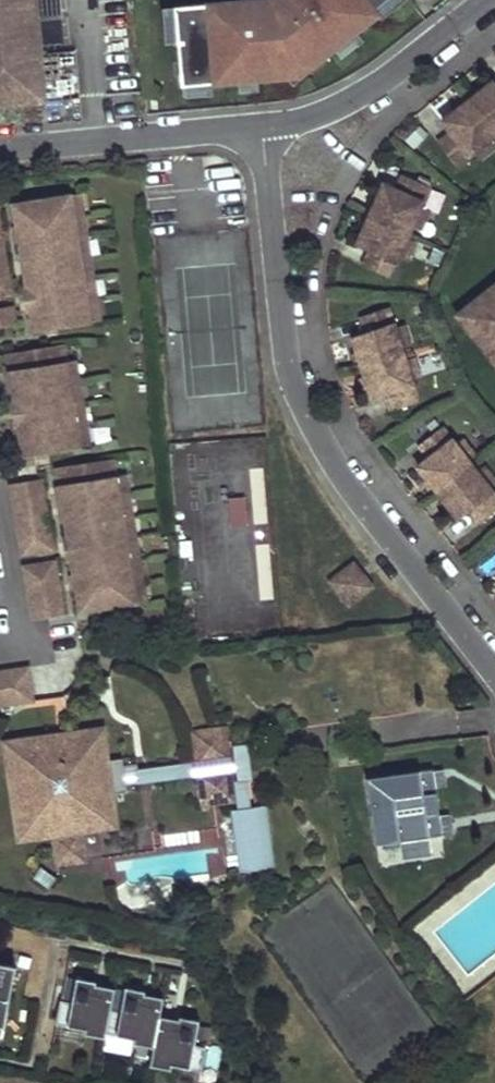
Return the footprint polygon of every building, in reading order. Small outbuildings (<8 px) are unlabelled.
[(183,84),(289,77),(305,64),(310,70),(381,15),(376,10),(389,0),(243,0),(178,4),(183,84)] [(162,4),(165,40),(174,39),(171,3),(162,4)] [(494,80),(442,121),(451,132),(438,142),(457,166),(494,136),(494,80)] [(430,187),(403,175),(396,190),(383,184),(356,245),(370,251),(364,265),(390,278),(430,187)] [(81,192),(70,194),(74,215),(84,214),(81,192)] [(13,203),(34,331),(91,322),(87,300),(84,280),(80,258),(77,236),(74,215),(70,194),(13,203)] [(84,214),(74,215),(77,236),(88,235),(84,214)] [(0,217),(0,296),(12,294),(0,217)] [(88,235),(77,236),(80,258),(91,256),(88,235)] [(91,256),(80,258),(84,280),(95,278),(91,256)] [(95,278),(84,280),(87,300),(98,299),(95,278)] [(467,307),(479,323),(469,331),(487,354),(494,348),(494,349),(494,285),(467,307)] [(87,300),(91,322),(102,320),(98,299),(87,300)] [(17,324),(14,305),(0,307),(0,327),(17,324)] [(419,402),(388,307),(360,317),(365,332),(352,336),(372,400),(386,396),(391,411),(419,402)] [(479,323),(467,307),(457,315),(469,331),(479,323)] [(66,362),(64,345),(52,347),(54,359),(58,363),(66,362)] [(7,354),(23,456),(80,447),(77,425),(73,405),(70,383),(66,362),(58,363),(54,359),(52,347),(7,354)] [(77,360),(66,362),(70,383),(81,381),(77,360)] [(81,381),(70,383),(73,405),(84,403),(81,381)] [(84,403),(73,405),(77,425),(88,424),(84,403)] [(88,424),(77,425),(80,447),(91,446),(88,424)] [(442,427),(419,445),(429,458),(418,467),(458,519),(470,510),(480,523),(494,511),(494,495),(442,427)] [(116,476),(113,458),(101,460),(103,473),(107,477),(116,476)] [(80,613),(136,603),(133,582),(130,561),(126,539),(123,518),(119,496),(116,476),(107,477),(103,473),(101,460),(56,467),(80,613)] [(130,495),(126,474),(116,476),(119,496),(130,495)] [(54,550),(42,479),(10,485),(22,555),(54,550)] [(130,495),(119,496),(123,518),(134,517),(130,495)] [(228,524),(245,524),(246,497),(229,497),(228,524)] [(134,517),(123,518),(126,539),(137,537),(134,517)] [(137,537),(126,539),(130,561),(140,559),(137,537)] [(270,545),(258,546),(259,600),(271,599),(270,545)] [(130,561),(133,582),(144,580),(140,559),(130,561)] [(32,620),(64,615),(55,561),(24,566),(32,620)] [(371,586),(354,565),(332,582),(349,603),(371,586)] [(136,603),(147,601),(144,580),(133,582),(136,603)] [(0,671),(0,705),(33,701),(28,667),(0,671)] [(386,746),(459,738),(456,712),(383,720),(386,746)] [(84,731),(103,746),(101,729),(84,731)] [(229,758),(225,729),(194,732),(198,763),(229,758)] [(84,731),(22,740),(8,759),(17,822),(36,838),(53,835),(52,834),(66,815),(81,826),(81,831),(98,828),(112,809),(110,794),(127,792),(126,784),(124,766),(123,758),(106,761),(103,746),(84,731)] [(6,743),(8,759),(22,740),(6,743)] [(253,779),(248,743),(233,745),(238,782),(253,779)] [(137,764),(124,766),(126,784),(139,783),(137,764)] [(433,765),(365,775),(377,863),(445,854),(433,765)] [(234,799),(230,769),(200,773),(204,803),(234,799)] [(272,866),(265,807),(233,811),(241,870),(272,866)] [(114,826),(112,809),(98,828),(114,826)] [(56,865),(86,861),(81,831),(81,826),(66,815),(52,834),(53,835),(56,865)] [(19,840),(36,838),(17,822),(19,840)] [(2,1041),(16,967),(6,965),(0,964),(0,1041),(2,1041)] [(73,1003),(61,1000),(57,1024),(87,1030),(87,1034),(104,1038),(106,1034),(136,1039),(135,1044),(156,1048),(152,1065),(172,1070),(172,1066),(202,1072),(210,1033),(198,1031),(202,1007),(183,1003),(183,1006),(165,1002),(168,984),(148,981),(149,978),(130,974),(125,998),(114,995),(118,975),(100,971),(101,968),(81,964),(73,1003)]
